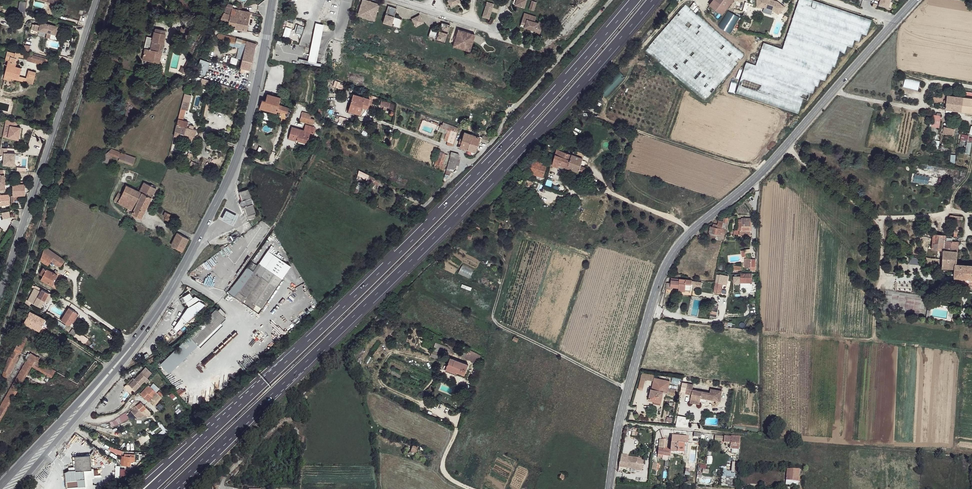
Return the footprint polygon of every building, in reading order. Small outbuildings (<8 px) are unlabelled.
[(16,15),(22,17),(24,13),(26,1),(20,0),(19,2),(18,10),(18,11),(17,12),(16,11),(16,14),(16,15)] [(369,0),(362,0),(357,15),(373,20),(378,3),(369,0)] [(709,4),(722,14),(733,0),(712,0),(709,4)] [(736,93),(798,111),(802,98),(807,99),(809,92),(812,93),(815,84),(818,85),(820,78),(825,80),(827,72),(830,73),(832,65),(835,66),(839,51),(844,52),(846,45),(852,46),(854,39),(859,40),(861,33),(867,34),(872,17),(812,0),(797,0),(783,48),(763,42),(756,64),(745,61),(736,93)] [(756,8),(763,8),(771,10),(777,15),(783,8),(777,2),(771,0),(770,0),(756,0),(756,8)] [(494,3),(487,1),(482,15),(489,18),(494,3)] [(223,14),(219,21),(234,24),(233,28),(246,31),(250,12),(231,8),(231,5),(228,3),(224,10),(223,14)] [(395,9),(388,6),(382,22),(398,27),(401,18),(393,16),(395,9)] [(536,16),(525,12),(521,22),(528,25),(528,27),(535,30),(535,32),(539,34),(543,23),(535,20),(536,16)] [(731,12),(724,30),(733,33),(739,15),(731,12)] [(419,14),(411,18),(415,26),(423,22),(419,14)] [(35,24),(33,30),(38,32),(39,30),(55,34),(55,36),(60,37),(61,31),(57,29),(58,26),(40,22),(39,25),(35,24)] [(438,30),(431,27),(428,36),(445,41),(449,25),(441,22),(438,30)] [(305,25),(297,23),(294,32),(302,35),(305,25)] [(282,37),(288,38),(292,28),(285,26),(282,37)] [(321,30),(315,28),(310,53),(316,55),(321,30)] [(474,33),(457,28),(453,45),(469,50),(474,33)] [(145,49),(142,60),(158,63),(165,34),(154,32),(150,50),(145,49)] [(219,39),(219,41),(235,45),(236,43),(237,39),(228,37),(219,35),(218,34),(216,35),(215,35),(214,36),(213,37),(219,39)] [(744,35),(741,43),(750,47),(753,39),(744,35)] [(245,43),(240,68),(251,70),(256,45),(245,41),(245,43)] [(10,56),(9,60),(17,62),(18,57),(23,58),(24,53),(15,50),(15,52),(8,51),(7,55),(10,56)] [(28,54),(26,60),(43,65),(45,58),(28,54)] [(197,72),(206,74),(209,61),(201,58),(197,72)] [(180,68),(179,73),(184,75),(187,68),(189,68),(190,67),(189,66),(190,63),(187,62),(183,69),(180,68)] [(6,64),(3,74),(18,79),(19,76),(21,69),(15,67),(6,64)] [(27,70),(25,78),(33,81),(35,72),(27,70)] [(3,74),(2,78),(9,81),(10,79),(32,85),(33,81),(25,78),(19,76),(18,79),(3,74)] [(280,98),(268,94),(265,100),(262,100),(260,107),(276,113),(277,109),(278,105),(280,98)] [(943,100),(942,108),(958,110),(959,96),(943,94),(943,95),(943,100)] [(371,98),(359,95),(354,110),(365,114),(368,108),(371,98)] [(959,96),(958,110),(971,112),(971,98),(959,96)] [(378,101),(371,98),(368,108),(375,110),(378,101)] [(392,103),(383,100),(381,105),(385,106),(384,109),(389,111),(392,103)] [(183,101),(178,118),(182,120),(185,111),(187,102),(183,101)] [(311,112),(303,110),(300,120),(313,124),(315,118),(311,116),(311,112)] [(938,115),(930,114),(929,126),(937,127),(938,115)] [(178,118),(174,132),(192,139),(196,130),(192,129),(186,127),(187,124),(188,122),(182,120),(178,118)] [(17,127),(18,122),(6,119),(2,136),(19,140),(21,128),(17,127)] [(314,132),(315,126),(305,124),(304,129),(292,127),(289,138),(297,140),(298,138),(309,141),(311,132),(314,132)] [(951,128),(941,126),(940,133),(950,135),(951,128)] [(473,135),(463,133),(461,138),(468,142),(466,148),(468,149),(473,135)] [(479,137),(473,135),(468,149),(475,152),(479,137)] [(468,142),(461,138),(459,146),(466,148),(468,142)] [(0,146),(0,155),(3,155),(3,165),(15,166),(16,152),(8,151),(8,147),(0,146)] [(112,148),(108,152),(120,157),(122,152),(112,148)] [(572,155),(557,150),(552,165),(558,167),(560,164),(567,167),(572,155)] [(583,154),(574,150),(572,155),(583,158),(583,154)] [(446,155),(441,153),(438,165),(442,167),(446,155)] [(583,158),(572,155),(567,167),(584,173),(588,161),(583,158)] [(540,163),(533,161),(529,172),(543,177),(546,167),(539,165),(540,163)] [(374,177),(361,170),(358,174),(362,175),(361,177),(372,182),(374,177)] [(950,178),(914,174),(914,179),(949,185),(950,178)] [(139,189),(138,190),(142,192),(152,197),(156,188),(144,182),(140,190),(139,189)] [(126,184),(123,195),(137,202),(142,192),(138,190),(139,189),(126,184)] [(13,186),(13,196),(20,196),(26,195),(26,185),(19,185),(13,186)] [(255,212),(247,188),(239,191),(248,218),(254,215),(253,213),(255,212)] [(123,195),(118,202),(129,207),(135,210),(133,214),(142,218),(152,197),(142,192),(137,202),(123,195)] [(233,223),(238,214),(226,209),(222,218),(233,223)] [(751,218),(741,218),(741,219),(738,218),(738,227),(741,227),(740,229),(739,229),(739,234),(750,235),(751,218)] [(712,227),(710,227),(709,232),(716,234),(720,235),(720,233),(721,229),(723,222),(723,221),(718,221),(717,225),(716,228),(712,227)] [(177,233),(171,246),(182,251),(188,238),(177,233)] [(959,237),(934,234),(933,249),(942,250),(941,267),(954,268),(955,263),(956,263),(959,237)] [(261,244),(254,256),(260,260),(268,248),(261,244)] [(46,247),(43,251),(53,258),(62,265),(65,260),(46,247)] [(43,251),(42,258),(50,263),(53,258),(43,251)] [(254,311),(257,314),(278,287),(284,280),(269,268),(263,276),(255,270),(258,265),(251,259),(242,273),(230,287),(229,290),(235,294),(242,300),(252,308),(254,311)] [(258,265),(255,270),(263,276),(269,268),(261,261),(258,265)] [(955,263),(954,268),(954,277),(971,278),(971,265),(956,263),(955,263)] [(459,271),(470,276),(473,269),(462,264),(459,271)] [(44,268),(38,277),(42,279),(47,270),(44,268)] [(47,270),(42,279),(51,284),(56,275),(47,270)] [(719,275),(718,284),(722,284),(726,285),(728,277),(719,275)] [(752,275),(741,275),(741,284),(753,284),(752,275)] [(954,277),(952,287),(956,287),(956,285),(971,287),(971,278),(954,277)] [(690,282),(691,280),(670,279),(670,284),(666,284),(666,289),(669,289),(669,288),(677,288),(677,291),(691,292),(691,288),(699,288),(700,283),(690,282)] [(722,284),(715,283),(714,294),(720,295),(722,284)] [(36,285),(29,297),(42,304),(45,299),(41,297),(42,296),(49,300),(53,292),(43,287),(42,288),(36,285)] [(194,297),(191,292),(184,296),(190,306),(201,298),(196,295),(194,297)] [(206,303),(199,299),(190,306),(188,307),(183,316),(188,321),(206,303)] [(717,303),(712,302),(710,317),(717,318),(718,307),(717,307),(717,303)] [(69,308),(61,319),(70,325),(75,317),(73,317),(75,312),(69,308)] [(226,318),(218,309),(191,335),(199,344),(226,318)] [(30,312),(24,324),(39,331),(42,324),(47,326),(48,323),(44,320),(45,320),(30,312)] [(74,328),(71,331),(81,340),(84,337),(74,328)] [(19,340),(14,349),(20,352),(27,338),(19,334),(17,339),(19,340)] [(190,335),(160,364),(169,372),(200,345),(199,344),(190,335)] [(449,347),(437,342),(435,348),(445,353),(446,353),(449,347)] [(445,353),(435,348),(432,355),(442,360),(445,353)] [(14,349),(11,358),(16,359),(20,352),(14,349)] [(477,362),(480,353),(468,349),(465,358),(477,362)] [(0,407),(0,416),(2,417),(31,365),(51,377),(54,371),(38,361),(39,358),(31,354),(30,355),(27,360),(0,407)] [(9,357),(4,372),(9,373),(11,374),(16,359),(11,358),(9,357)] [(469,364),(452,357),(448,368),(455,370),(456,369),(458,370),(466,373),(469,364)] [(670,380),(655,376),(653,388),(664,391),(667,392),(670,380)] [(145,382),(142,377),(135,380),(138,386),(145,382)] [(138,386),(135,380),(128,384),(131,389),(138,386)] [(688,382),(685,392),(691,393),(691,398),(700,399),(701,397),(707,398),(720,401),(722,391),(711,388),(710,392),(692,389),(693,383),(688,382)] [(158,393),(149,385),(140,394),(144,398),(148,394),(153,398),(158,393)] [(664,391),(653,388),(650,398),(661,401),(664,391)] [(162,397),(158,393),(153,398),(151,400),(155,404),(162,397)] [(130,411),(141,421),(151,412),(140,401),(130,411)] [(126,413),(109,421),(112,426),(128,419),(126,413)] [(690,437),(676,436),(674,452),(689,453),(690,437)] [(740,449),(741,437),(732,436),(732,437),(726,436),(726,437),(726,441),(726,442),(728,443),(728,444),(732,444),(732,446),(732,447),(731,447),(731,448),(732,449),(733,449),(740,449)] [(91,453),(75,455),(74,470),(70,471),(70,473),(84,471),(84,468),(92,467),(91,453)] [(139,455),(126,454),(125,461),(134,462),(139,462),(139,455)] [(621,462),(620,466),(632,468),(636,469),(643,470),(644,464),(638,464),(639,458),(629,456),(628,463),(621,462)] [(114,466),(117,477),(127,475),(125,468),(120,469),(119,465),(114,466)] [(799,470),(789,468),(787,479),(799,481),(799,470)] [(70,473),(66,473),(68,488),(79,486),(78,481),(85,480),(84,471),(70,473)] [(736,477),(723,476),(722,485),(735,486),(736,477)]
